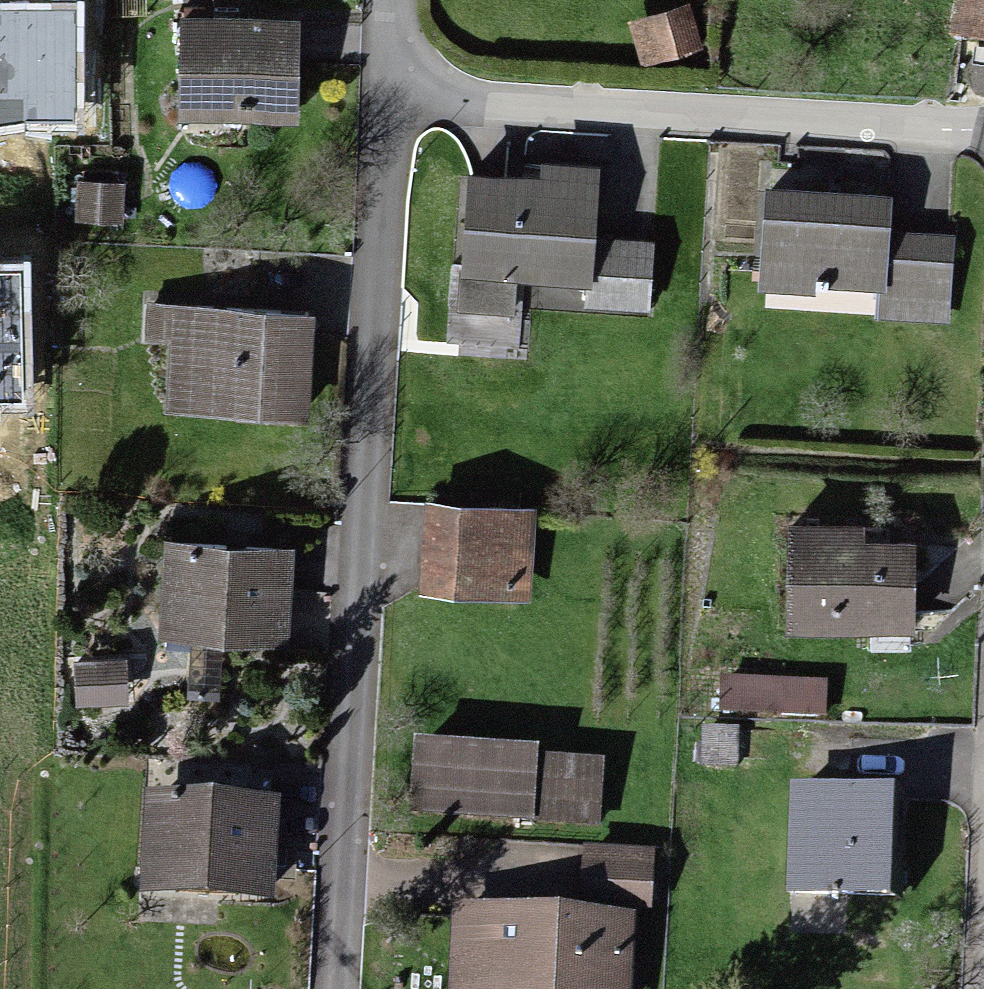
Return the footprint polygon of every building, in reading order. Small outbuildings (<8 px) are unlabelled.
[(962,36),(983,38),(983,0),(965,0),(962,36)] [(688,3),(628,22),(643,68),(703,49),(688,3)] [(29,125),(79,124),(75,7),(0,7),(0,130),(29,125)] [(281,21),(169,21),(168,106),(281,106),(281,21)] [(527,173),(461,169),(455,258),(578,266),(585,160),(529,156),(527,173)] [(874,315),(944,319),(950,245),(879,241),(883,188),(756,179),(750,271),(876,279),(874,315)] [(638,304),(643,232),(593,229),(588,301),(638,304)] [(0,267),(0,401),(27,401),(24,267),(0,267)] [(295,313),(158,305),(153,391),(290,399),(295,313)] [(523,504),(419,498),(414,586),(518,592),(523,504)] [(901,536),(783,529),(778,614),(896,621),(901,536)] [(277,548),(165,542),(160,630),(272,636),(277,548)] [(598,752),(402,741),(398,810),(594,821),(598,752)] [(881,796),(781,790),(775,887),(875,892),(881,796)] [(265,808),(138,801),(133,894),(259,901),(265,808)] [(646,869),(574,865),(572,899),(644,903),(646,869)] [(442,916),(438,988),(618,988),(622,926),(442,916)]
